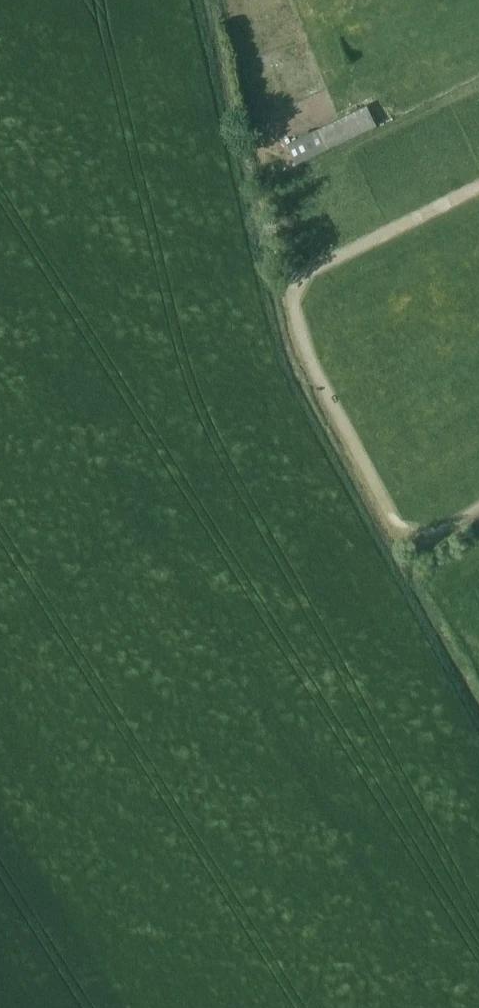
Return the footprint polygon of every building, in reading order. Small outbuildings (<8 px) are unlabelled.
[(366,105),(286,143),(296,163),(376,124),(366,105)]
